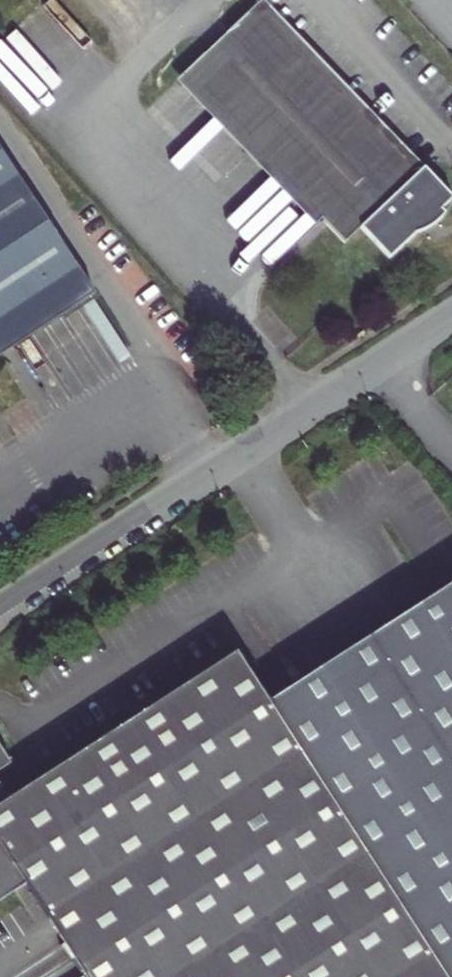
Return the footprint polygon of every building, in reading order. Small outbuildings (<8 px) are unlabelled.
[(404,178),(241,10),(170,78),(334,248),(346,235),(376,265),(416,225),(423,230),(437,203),(412,173),(404,178)] [(86,303),(0,165),(0,358),(86,303)] [(23,888),(81,976),(451,976),(451,586),(270,703),(237,652),(11,798),(0,780),(0,903),(23,888)] [(11,766),(0,750),(0,772),(11,766)]
